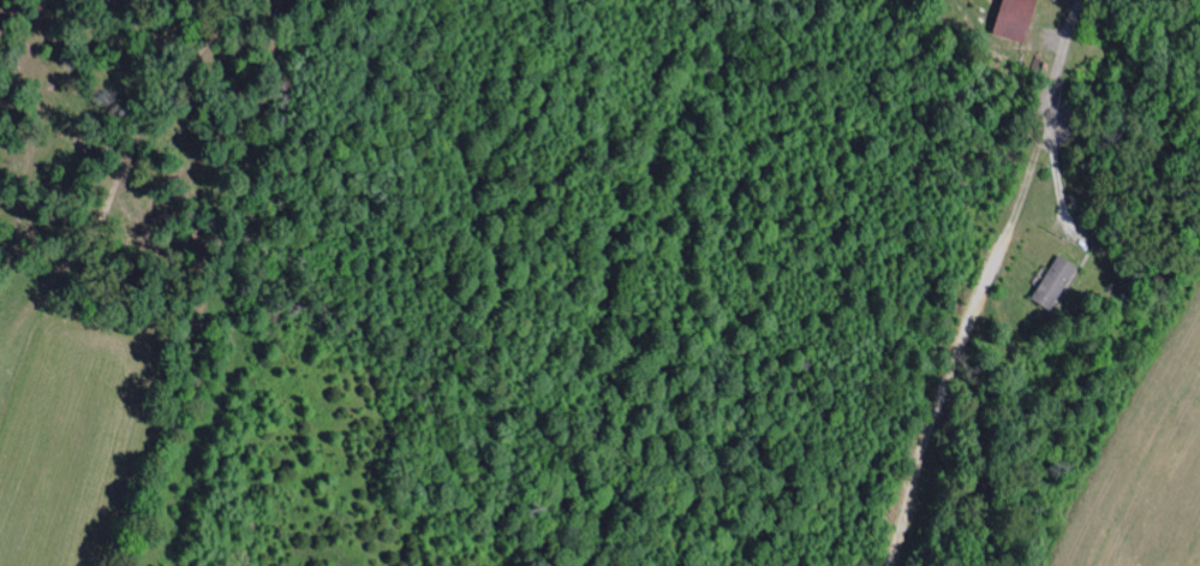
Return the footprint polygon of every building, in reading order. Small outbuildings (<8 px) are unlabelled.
[(1028,43),(1041,0),(1007,0),(997,33),(1028,43)] [(1054,311),(1081,267),(1060,254),(1033,298),(1054,311)]
